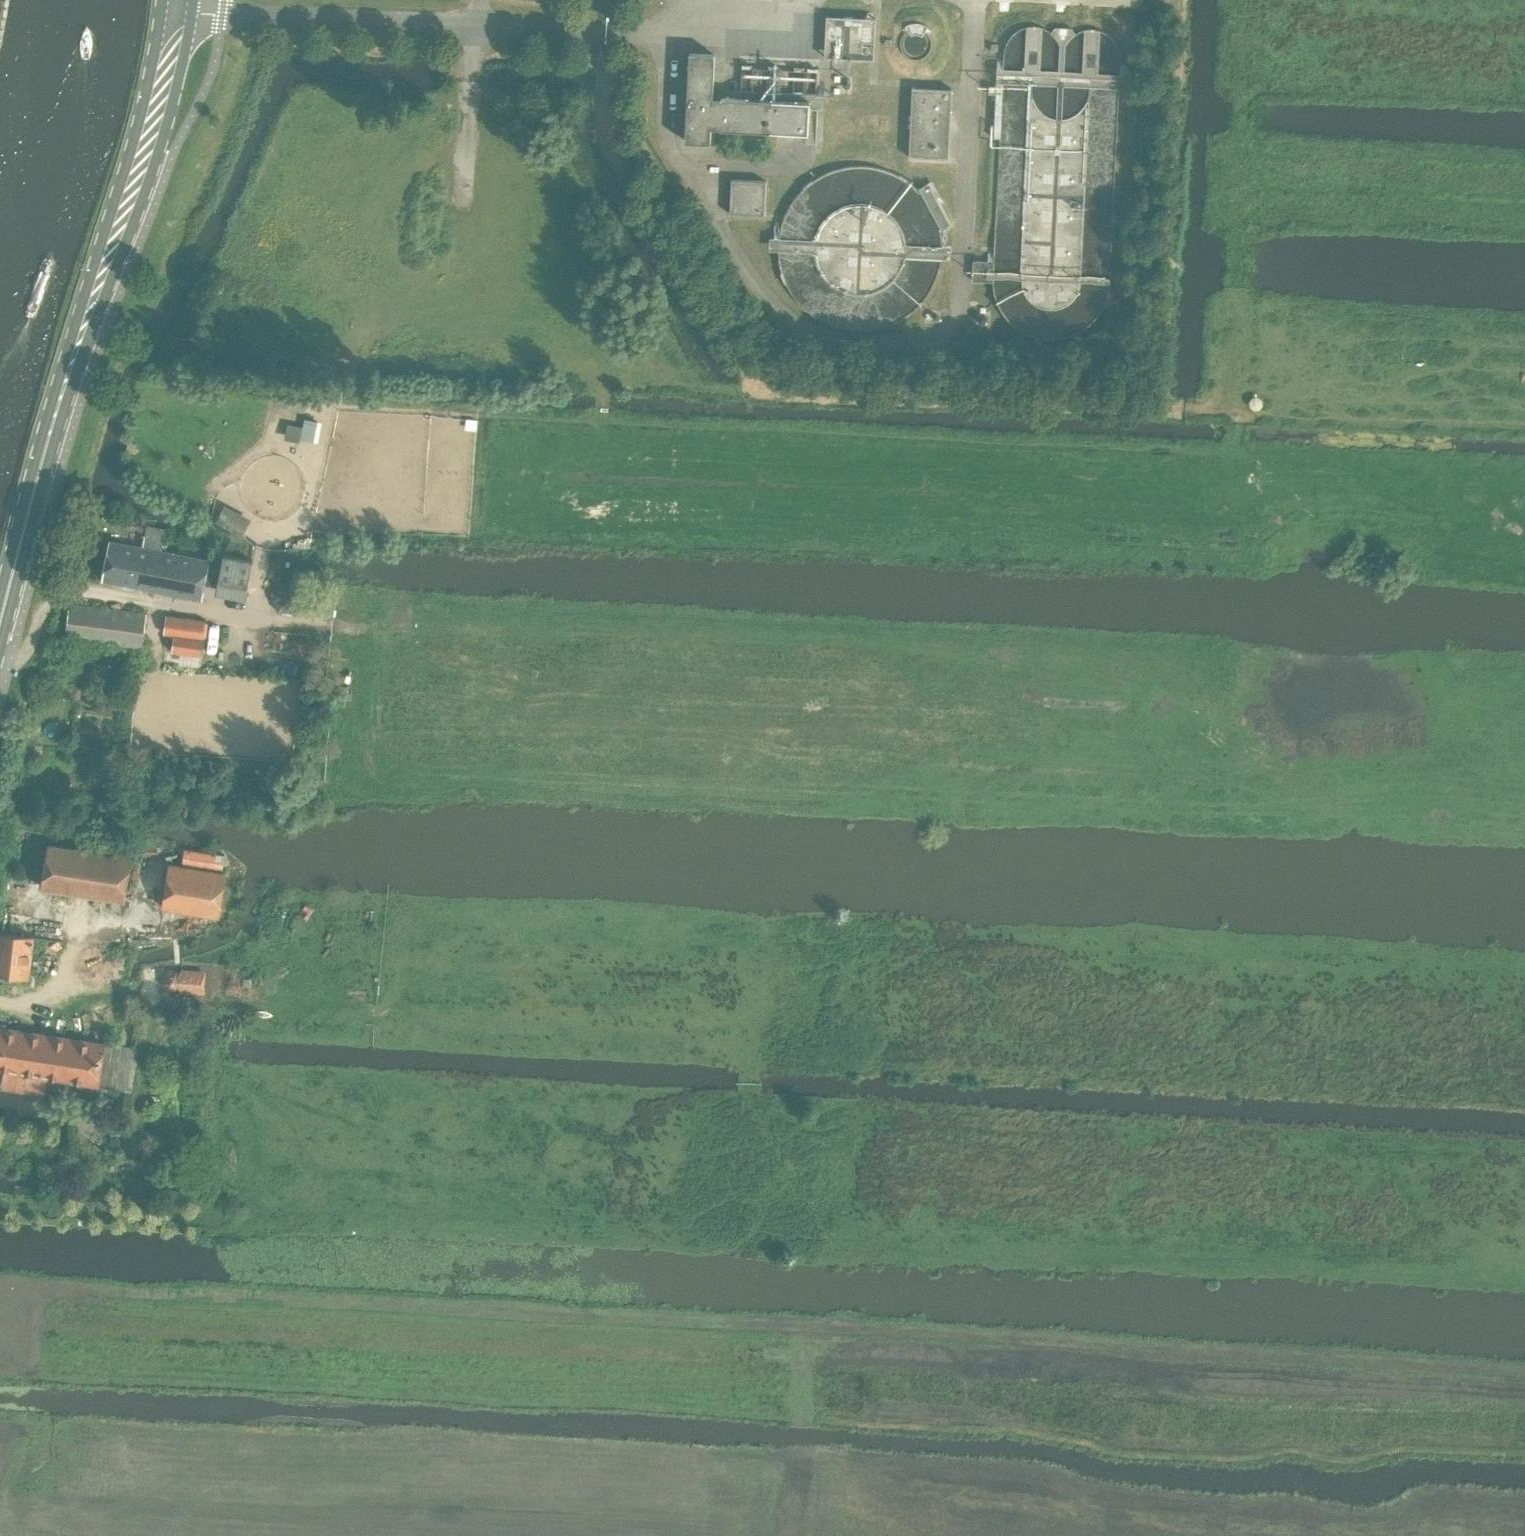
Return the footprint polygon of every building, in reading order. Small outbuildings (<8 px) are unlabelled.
[(825,56),(835,57),(862,57),(863,40),(874,41),(875,17),(827,15),(825,56)] [(901,44),(903,51),(908,57),(916,59),(924,56),(929,51),(930,43),(928,36),(923,31),(915,29),(908,31),(903,36),(901,44)] [(721,129),(772,131),(808,133),(809,101),(773,100),(722,98),(722,99),(712,99),(715,54),(690,53),(686,141),(710,142),(711,127),(721,127),(721,129)] [(948,157),(951,89),(912,87),(909,155),(948,157)] [(730,213),(765,215),(767,181),(732,179),(730,213)] [(224,504),(215,522),(242,535),(251,517),(224,504)] [(138,586),(202,598),(208,565),(222,567),(218,587),(247,592),(253,560),(209,552),(208,559),(162,550),(163,544),(167,545),(168,539),(164,538),(166,528),(147,525),(142,546),(111,541),(103,580),(124,584),(125,587),(136,589),(138,586)] [(143,647),(147,613),(69,603),(65,638),(143,647)] [(167,615),(164,633),(174,635),(172,651),(201,654),(206,620),(167,615)] [(42,888),(125,901),(132,854),(49,841),(42,888)] [(169,862),(163,907),(220,915),(226,870),(169,862)] [(34,936),(0,932),(0,973),(30,976),(34,936)] [(184,992),(204,993),(206,970),(181,969),(179,972),(177,970),(169,969),(163,975),(163,983),(169,989),(177,989),(178,988),(184,992)] [(2,1085),(22,1088),(45,1092),(48,1076),(97,1083),(104,1042),(0,1026),(0,1068),(5,1069),(2,1085)]
